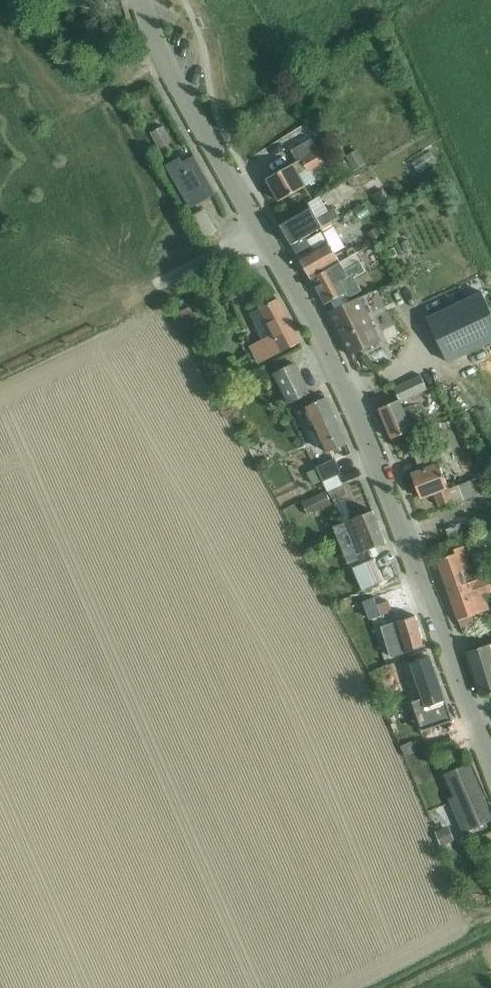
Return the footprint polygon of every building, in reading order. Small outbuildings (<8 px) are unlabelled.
[(383,29),(374,33),(375,35),(380,47),(389,43),(384,31),(383,29)] [(163,125),(151,132),(160,147),(172,141),(163,125)] [(317,150),(311,139),(291,150),(298,161),(267,180),(280,201),(306,186),(299,173),(307,169),(308,171),(325,161),(318,149),(317,150)] [(365,163),(357,149),(344,156),(353,170),(365,163)] [(180,158),(168,165),(192,207),(204,201),(216,193),(195,157),(183,164),(180,158)] [(383,190),(373,197),(379,206),(389,200),(383,190)] [(331,221),(340,216),(335,207),(330,210),(321,196),(310,202),(313,206),(281,224),(300,257),(314,249),(308,238),(306,235),(321,227),(331,221)] [(204,210),(192,217),(205,239),(216,232),(204,210)] [(314,249),(300,257),(300,258),(301,257),(311,275),(341,261),(336,252),(346,247),(331,221),(321,227),(322,229),(308,238),(314,249)] [(368,234),(373,242),(382,236),(377,228),(368,234)] [(363,269),(354,254),(341,261),(311,275),(327,304),(345,294),(348,299),(362,291),(353,275),(363,269)] [(490,340),(490,316),(481,294),(427,319),(447,361),(490,340)] [(364,296),(358,298),(329,310),(349,353),(379,341),(366,314),(371,311),(364,296)] [(278,299),(261,308),(253,312),(265,337),(254,343),(263,362),(300,342),(297,336),(278,299)] [(186,309),(173,316),(178,324),(182,332),(195,324),(186,309)] [(311,392),(297,363),(275,374),(290,403),(311,392)] [(399,400),(399,399),(425,388),(420,376),(393,387),(399,400)] [(347,444),(326,397),(306,406),(327,453),(347,444)] [(399,399),(399,400),(379,408),(392,438),(412,429),(418,426),(409,404),(407,405),(402,407),(399,399)] [(422,469),(412,473),(416,485),(421,498),(434,493),(439,505),(452,500),(453,504),(476,495),(471,480),(450,487),(445,474),(441,463),(445,461),(439,447),(417,456),(422,469)] [(335,459),(316,467),(317,468),(323,480),(324,482),(342,474),(335,459)] [(483,466),(486,475),(490,473),(490,462),(483,466)] [(273,465),(261,472),(262,472),(265,478),(276,472),(273,465)] [(317,468),(309,472),(314,485),(323,480),(317,468)] [(296,484),(284,488),(288,501),(300,497),(296,484)] [(331,503),(325,491),(314,496),(320,509),(331,503)] [(353,519),(333,526),(349,564),(354,562),(354,563),(359,561),(358,558),(357,555),(368,551),(367,550),(385,544),(386,544),(373,511),(365,514),(354,518),(354,519),(353,519)] [(445,528),(445,529),(449,541),(472,532),(467,521),(446,529),(446,528),(445,528)] [(474,567),(466,544),(456,548),(457,553),(439,559),(463,633),(490,624),(490,615),(484,594),(490,592),(490,589),(486,576),(477,579),(474,567)] [(361,588),(383,580),(375,559),(353,568),(361,588)] [(374,597),(364,601),(371,619),(377,617),(380,615),(377,605),(374,597)] [(388,601),(377,605),(380,615),(381,616),(392,612),(388,601)] [(398,627),(387,632),(376,635),(380,647),(391,643),(397,659),(409,655),(407,650),(424,644),(413,615),(396,621),(398,627)] [(469,650),(483,695),(490,693),(490,644),(469,650)] [(425,696),(411,701),(423,731),(452,720),(446,703),(447,703),(429,655),(413,661),(420,681),(419,681),(425,696)] [(411,741),(400,746),(405,757),(416,752),(411,741)] [(464,832),(490,820),(490,816),(468,763),(445,773),(454,796),(449,798),(464,832)] [(442,847),(443,846),(455,841),(449,827),(437,832),(436,832),(442,847)]
